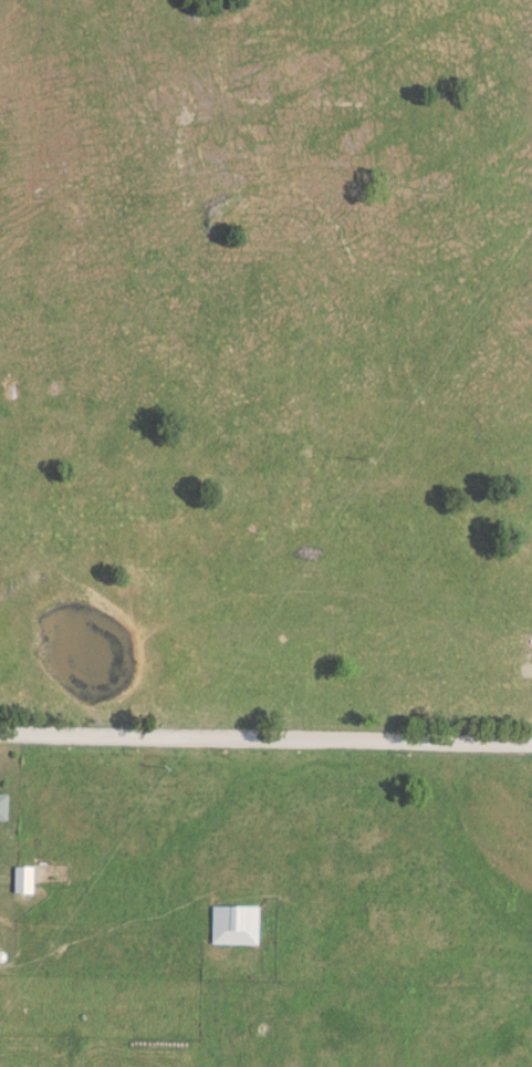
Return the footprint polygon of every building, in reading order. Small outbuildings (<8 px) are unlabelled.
[(13,891),(32,891),(32,863),(13,863),(13,891)] [(210,903),(210,942),(255,942),(255,903),(210,903)]
